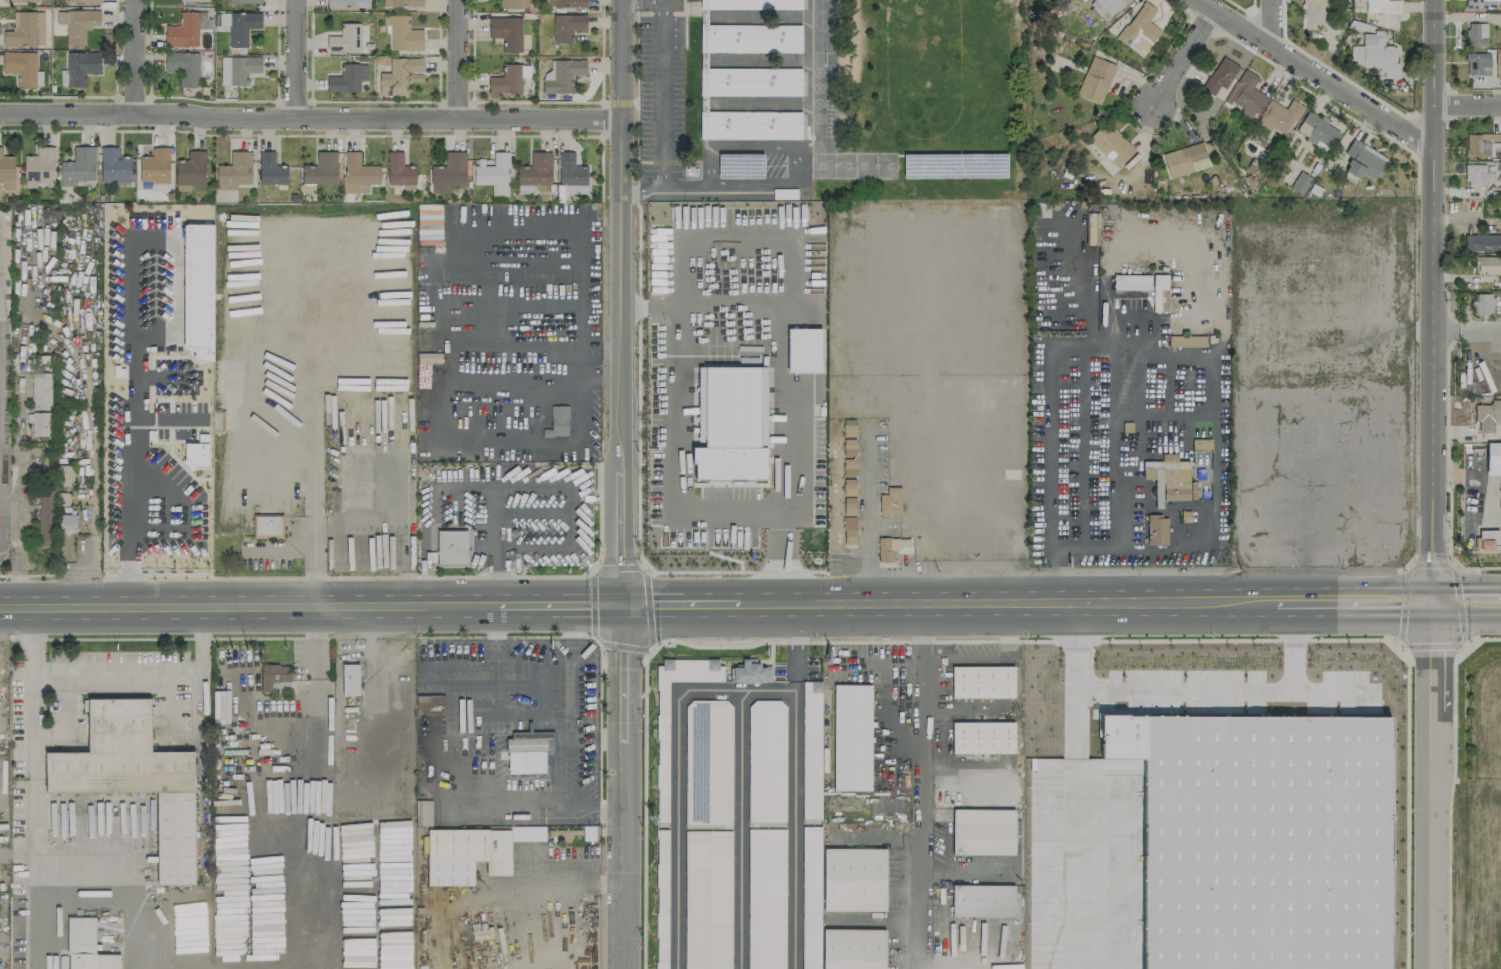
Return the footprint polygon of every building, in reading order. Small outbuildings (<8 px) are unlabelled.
[(327,8),(369,7),(369,0),(327,0),(327,8)] [(528,9),(528,0),(502,0),(502,8),(528,9)] [(707,9),(707,0),(801,0),(801,9),(707,9)] [(1129,0),(1096,0),(1088,7),(1102,23),(1129,0)] [(1324,29),(1325,0),(1301,0),(1301,29),(1324,29)] [(1366,14),(1399,13),(1399,0),(1393,0),(1386,0),(1365,0),(1366,14)] [(1495,8),(1495,0),(1466,0),(1467,8),(1495,8)] [(1160,31),(1147,21),(1156,10),(1144,1),(1116,38),(1123,43),(1126,39),(1144,52),(1160,31)] [(99,10),(56,11),(57,24),(66,24),(66,45),(85,45),(85,27),(100,27),(99,10)] [(43,12),(13,12),(13,31),(2,31),(2,46),(44,45),(43,12)] [(164,26),(165,47),(198,46),(198,26),(207,26),(207,12),(179,12),(179,26),(164,26)] [(228,47),(247,48),(248,28),(261,28),(261,13),(229,12),(228,47)] [(553,42),(572,43),(572,30),(586,30),(586,15),(553,14),(553,42)] [(390,25),(389,50),(423,50),(423,30),(409,29),(409,16),(383,15),(383,25),(390,25)] [(521,18),(489,18),(488,38),(502,38),(502,52),(521,52),(521,18)] [(360,23),(341,23),(340,36),(327,36),(327,52),(366,52),(366,39),(360,39),(360,23)] [(1485,45),(1486,23),(1466,23),(1466,45),(1485,45)] [(800,24),(801,51),(706,52),(707,24),(800,24)] [(1397,78),(1398,46),(1382,45),(1383,32),(1362,32),(1362,46),(1350,45),(1350,66),(1384,67),(1383,77),(1397,78)] [(2,73),(17,73),(17,86),(35,87),(36,52),(2,52),(2,73)] [(85,87),(85,74),(100,74),(100,53),(66,52),(66,86),(85,87)] [(198,87),(199,53),(165,52),(164,72),(182,73),(181,87),(198,87)] [(1489,53),(1466,53),(1466,75),(1490,75),(1489,53)] [(1077,97),(1102,104),(1114,63),(1089,56),(1077,97)] [(1224,89),(1238,67),(1222,56),(1201,88),(1213,96),(1220,86),(1224,89)] [(228,85),(247,85),(247,72),(261,73),(261,57),(229,57),(228,85)] [(380,73),(379,95),(406,95),(406,81),(422,81),(423,58),(389,58),(389,73),(380,73)] [(553,60),(554,79),(542,80),(542,93),(572,93),(572,75),(586,75),(586,59),(553,60)] [(327,91),(359,92),(359,81),(367,81),(367,64),(342,63),(342,76),(327,76),(327,91)] [(489,77),(488,92),(521,93),(521,77),(529,78),(530,65),(502,64),(502,77),(489,77)] [(800,68),(801,95),(706,95),(707,68),(800,68)] [(1252,88),(1258,77),(1244,68),(1226,99),(1242,108),(1239,113),(1252,121),(1266,97),(1252,88)] [(1269,99),(1256,121),(1283,136),(1293,119),(1296,121),(1305,106),(1291,99),(1285,109),(1269,99)] [(800,111),(800,138),(706,137),(706,111),(800,111)] [(1330,147),(1338,127),(1304,113),(1296,134),(1330,147)] [(1088,138),(1116,168),(1134,151),(1107,121),(1088,138)] [(1466,134),(1466,157),(1492,157),(1492,144),(1499,144),(1499,134),(1466,134)] [(1357,181),(1362,173),(1373,181),(1387,159),(1353,138),(1343,153),(1351,158),(1343,171),(1357,181)] [(1162,152),(1168,177),(1208,168),(1202,143),(1162,152)] [(73,147),(73,161),(59,161),(60,186),(76,186),(76,180),(95,180),(94,146),(73,147)] [(15,182),(13,147),(0,147),(0,182),(15,182)] [(35,156),(24,156),(23,182),(53,182),(54,147),(36,147),(35,156)] [(101,147),(100,182),(130,182),(131,156),(118,156),(118,147),(101,147)] [(169,182),(169,147),(152,147),(152,158),(139,158),(139,182),(169,182)] [(205,188),(205,150),(188,151),(188,160),(175,161),(175,189),(205,188)] [(251,151),(230,151),(230,165),(216,165),(217,190),(236,190),(236,183),(251,183),(251,151)] [(287,185),(287,166),(274,166),(274,151),(259,151),(259,184),(287,185)] [(337,184),(336,151),(316,151),(316,166),(301,166),(301,184),(337,184)] [(360,165),(360,151),(345,151),(345,193),(368,193),(368,184),(379,184),(379,165),(360,165)] [(415,185),(415,165),(403,165),(403,151),(387,151),(387,185),(415,185)] [(465,184),(465,151),(445,152),(445,166),(430,166),(431,193),(450,192),(450,185),(465,184)] [(587,166),(574,165),(575,152),(559,151),(558,184),(587,185),(587,166)] [(508,152),(493,152),(493,166),(484,166),(484,159),(474,159),(474,184),(495,185),(495,196),(508,196),(508,152)] [(551,184),(551,152),(531,152),(531,166),(516,166),(516,184),(551,184)] [(1485,165),(1465,164),(1465,186),(1486,187),(1486,182),(1493,182),(1493,173),(1485,172),(1485,165)] [(1302,195),(1312,177),(1300,171),(1290,188),(1302,195)] [(534,185),(518,185),(518,193),(534,193),(534,185)] [(563,186),(564,194),(587,193),(587,185),(563,186)] [(441,205),(417,205),(417,234),(442,234),(441,205)] [(1097,245),(1098,213),(1086,213),(1085,245),(1097,245)] [(213,224),(189,224),(189,317),(183,317),(183,348),(197,348),(197,360),(212,361),(213,224)] [(1464,252),(1500,251),(1500,234),(1464,235),(1464,252)] [(1500,281),(1500,257),(1474,257),(1474,273),(1497,274),(1497,281),(1500,281)] [(1151,275),(1113,275),(1113,289),(1151,290),(1151,275)] [(1167,312),(1168,275),(1152,275),(1152,311),(1167,312)] [(1471,314),(1491,315),(1491,306),(1494,306),(1494,294),(1471,294),(1471,314)] [(787,328),(786,372),(822,373),(823,329),(787,328)] [(766,367),(697,367),(698,445),(693,445),(693,480),(767,479),(766,367)] [(51,373),(32,373),(32,406),(51,405),(51,373)] [(1495,433),(1494,420),(1500,420),(1500,400),(1490,400),(1490,405),(1475,405),(1476,433),(1495,433)] [(32,436),(51,436),(50,412),(26,413),(26,422),(31,422),(32,436)] [(855,420),(844,420),(843,437),(855,437),(855,420)] [(209,468),(207,434),(198,435),(199,443),(187,443),(189,469),(209,468)] [(856,439),(844,439),(843,454),(856,454),(856,439)] [(1188,501),(1188,472),(1211,472),(1211,439),(1192,439),(1192,461),(1176,461),(1176,453),(1162,453),(1162,461),(1142,461),(1142,480),(1154,480),(1154,508),(1162,508),(1162,501),(1188,501)] [(1486,475),(1500,475),(1500,443),(1485,443),(1486,475)] [(856,459),(844,459),(843,476),(855,476),(856,459)] [(855,479),(843,479),(843,496),(856,496),(855,479)] [(879,514),(900,514),(900,487),(887,487),(886,494),(880,494),(879,514)] [(54,490),(38,489),(37,544),(53,545),(54,490)] [(856,516),(855,497),(844,497),(844,516),(856,516)] [(76,534),(76,515),(59,514),(58,533),(76,534)] [(1147,516),(1147,545),(1167,546),(1167,516),(1147,516)] [(856,544),(856,517),(843,517),(843,545),(856,544)] [(437,566),(468,566),(468,530),(437,531),(437,566)] [(1496,531),(1479,530),(1479,550),(1496,550),(1496,531)] [(877,561),(895,562),(895,552),(911,553),(911,538),(878,538),(877,561)] [(668,823),(668,681),(722,681),(722,659),(661,659),(661,666),(656,666),(657,823),(668,823)] [(732,683),(771,683),(771,666),(758,666),(758,659),(741,659),(741,667),(732,667),(732,683)] [(261,664),(261,692),(272,692),(272,689),(290,690),(290,665),(261,664)] [(358,664),(341,664),(342,695),(359,695),(358,664)] [(1014,698),(1014,666),(951,667),(951,698),(1014,698)] [(822,681),(803,681),(801,820),(821,820),(822,681)] [(871,791),(871,685),(833,684),(833,790),(871,791)] [(193,751),(151,751),(150,698),(88,699),(88,752),(45,753),(45,793),(156,792),(157,885),(194,885),(193,751)] [(685,824),(731,825),(732,700),(686,700),(685,824)] [(747,822),(785,822),(787,701),(748,701),(747,822)] [(951,722),(952,754),(1014,753),(1014,722),(951,722)] [(546,773),(546,753),(553,753),(553,732),(507,732),(507,774),(546,773)] [(1014,810),(953,809),(952,854),(1014,855),(1014,810)] [(473,885),(473,861),(486,861),(486,875),(510,875),(510,841),(545,841),(545,826),(509,826),(509,829),(427,829),(427,885),(473,885)] [(802,827),(801,968),(820,968),(821,827),(802,827)] [(748,829),(747,968),(785,968),(785,829),(748,829)] [(656,830),(655,968),(667,968),(668,830),(656,830)] [(731,831),(685,831),(684,968),(731,968),(731,831)] [(823,911),(886,912),(886,849),(823,848),(823,911)] [(1014,885),(951,885),(952,917),(1014,917),(1014,885)] [(120,954),(95,954),(95,917),(67,917),(67,968),(120,968),(120,954)] [(822,929),(822,968),(885,968),(885,929),(822,929)]
